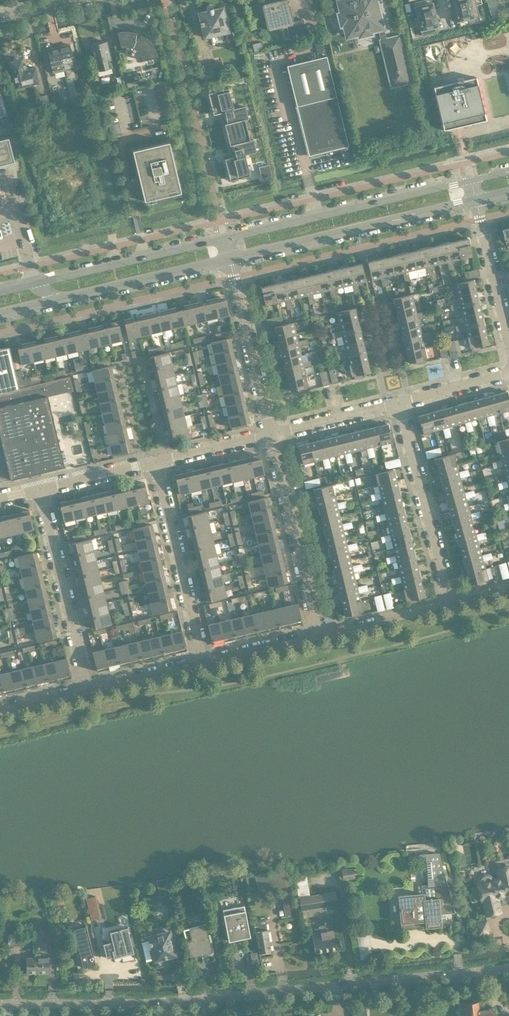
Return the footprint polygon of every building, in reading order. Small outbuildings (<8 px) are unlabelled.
[(263,4),(269,30),(279,28),(280,32),(284,31),(285,39),(307,34),(303,19),(300,20),(301,23),(292,25),(287,0),(281,0),(263,4)] [(376,0),(342,0),(340,3),(341,5),(338,5),(340,13),(338,14),(338,16),(341,16),(343,23),(340,24),(341,26),(343,26),(345,33),(348,32),(348,35),(351,34),(351,37),(359,35),(359,37),(362,37),(361,34),(368,32),(369,35),(372,34),(371,32),(378,30),(388,72),(391,71),(391,73),(395,72),(396,73),(400,72),(400,71),(404,70),(404,68),(406,67),(399,36),(386,40),(376,0)] [(409,3),(413,20),(435,15),(432,3),(430,3),(429,0),(423,0),(409,3)] [(454,10),(476,5),(475,0),(452,0),(454,10)] [(506,8),(504,0),(503,0),(498,1),(498,0),(487,0),(492,18),(501,16),(499,10),(506,8)] [(476,5),(454,10),(457,22),(479,16),(476,5)] [(223,8),(199,14),(201,22),(200,22),(201,26),(202,26),(204,38),(212,36),(221,34),(228,32),(227,24),(225,15),(225,16),(223,8)] [(435,15),(413,20),(415,29),(420,28),(422,35),(437,32),(436,27),(438,26),(435,15)] [(117,33),(121,47),(121,46),(123,46),(124,46),(126,46),(128,46),(126,52),(131,53),(130,54),(133,55),(136,58),(141,54),(142,56),(143,57),(143,58),(144,59),(144,60),(143,60),(144,61),(157,57),(156,54),(155,52),(154,50),(153,48),(152,46),(150,44),(149,42),(147,40),(145,39),(146,38),(145,38),(146,37),(146,36),(145,35),(145,34),(144,34),(143,33),(142,33),(141,34),(140,35),(138,35),(137,34),(135,33),(132,33),(133,33),(132,33),(130,32),(127,32),(124,32),(123,32),(121,32),(118,33),(117,33)] [(319,40),(314,41),(317,53),(322,52),(319,40)] [(111,60),(106,41),(104,42),(103,41),(93,43),(92,45),(90,45),(94,64),(95,64),(96,66),(95,67),(96,72),(113,68),(111,62),(111,63),(110,60),(111,60)] [(262,42),(253,44),(255,52),(264,49),(262,42)] [(69,44),(58,47),(64,70),(75,68),(69,44)] [(47,50),(53,73),(64,70),(58,47),(47,50)] [(348,146),(326,56),(287,66),(309,156),(348,146)] [(10,62),(16,88),(39,83),(35,67),(28,69),(27,67),(24,65),(23,66),(21,59),(19,60),(18,58),(17,57),(15,57),(13,58),(12,60),(12,61),(10,62)] [(218,78),(214,64),(202,67),(206,81),(218,78)] [(486,120),(476,77),(433,87),(443,130),(486,120)] [(228,88),(208,93),(213,115),(224,112),(227,124),(224,125),(230,146),(233,145),(236,156),(224,159),(230,181),(250,176),(245,155),(256,152),(253,139),(250,140),(245,120),(248,119),(245,106),(233,109),(228,88)] [(76,94),(78,100),(87,98),(86,92),(76,94)] [(39,96),(42,108),(50,106),(47,95),(39,96)] [(111,123),(113,133),(122,131),(120,121),(111,123)] [(14,161),(12,155),(8,136),(0,138),(0,165),(14,161)] [(144,201),(181,193),(169,142),(132,151),(144,201)] [(269,164),(259,167),(261,178),(271,175),(269,164)] [(468,238),(456,241),(461,259),(472,256),(468,238)] [(456,241),(445,243),(450,262),(452,261),(461,259),(456,241)] [(445,243),(434,246),(439,264),(447,262),(450,262),(445,243)] [(434,246),(423,249),(427,267),(430,266),(439,264),(434,246)] [(423,249),(412,251),(416,269),(425,267),(427,267),(423,249)] [(412,251),(401,254),(405,272),(408,271),(416,269),(412,251)] [(401,254),(390,256),(394,275),(403,273),(405,272),(401,254)] [(390,256),(379,259),(383,277),(386,277),(394,275),(390,256)] [(372,280),(380,278),(383,277),(379,259),(367,262),(368,263),(372,280)] [(361,263),(350,266),(354,284),(357,284),(366,282),(361,263)] [(350,266),(339,269),(343,287),(352,285),(354,284),(350,266)] [(339,269),(328,271),(332,290),(335,289),(343,287),(339,269)] [(478,269),(464,272),(466,279),(480,276),(478,269)] [(328,271),(317,274),(321,292),(329,290),(332,290),(328,271)] [(317,274),(306,276),(310,295),(313,294),(321,292),(317,274)] [(306,276),(294,279),(299,297),(307,295),(310,295),(306,276)] [(294,279),(283,282),(288,300),(290,299),(299,297),(294,279)] [(455,284),(457,295),(476,291),(473,280),(455,284)] [(283,282),(272,284),(277,303),(285,301),(288,300),(283,282)] [(265,305),(277,303),(272,284),(261,287),(265,305)] [(476,291),(457,295),(459,303),(455,304),(456,309),(460,308),(460,306),(478,301),(476,291)] [(393,299),(396,310),(414,305),(412,294),(393,299)] [(220,297),(213,298),(218,317),(229,315),(225,299),(221,300),(220,297)] [(207,304),(203,305),(206,320),(218,317),(213,298),(206,300),(207,304)] [(460,306),(460,308),(462,316),(481,312),(478,301),(460,306)] [(198,302),(191,304),(195,323),(206,320),(203,305),(199,305),(198,302)] [(184,309),(180,310),(184,325),(195,323),(191,304),(184,305),(184,309)] [(414,305),(396,310),(399,320),(417,316),(418,318),(422,317),(421,312),(416,313),(414,305)] [(176,307),(168,309),(173,328),(184,325),(180,310),(176,311),(176,307)] [(355,308),(336,312),(339,323),(357,319),(355,308)] [(162,314),(158,315),(162,331),(173,328),(168,309),(161,311),(162,314)] [(153,312),(146,314),(151,333),(162,331),(158,315),(154,316),(153,312)] [(481,312),(462,316),(464,324),(460,325),(461,330),(465,329),(465,327),(483,322),(481,312)] [(140,319),(136,320),(140,336),(151,333),(146,314),(139,316),(140,319)] [(280,316),(266,319),(267,326),(281,323),(280,316)] [(417,316),(399,320),(401,331),(419,326),(418,318),(417,316)] [(123,319),(128,339),(140,336),(136,320),(132,321),(131,318),(123,319)] [(339,323),(341,331),(341,334),(360,329),(357,319),(339,323)] [(111,326),(107,327),(111,343),(122,340),(118,321),(110,323),(111,326)] [(293,322),(275,327),(278,338),(296,333),(293,322)] [(483,322),(465,327),(465,329),(467,337),(486,333),(483,322)] [(102,324),(95,326),(100,345),(111,343),(107,327),(103,328),(102,324)] [(89,332),(85,332),(88,348),(100,345),(95,326),(88,328),(89,332)] [(419,326),(401,331),(404,341),(422,337),(422,339),(427,338),(426,333),(421,334),(419,326)] [(360,329),(341,334),(341,331),(336,332),(337,337),(342,336),(344,344),(362,340),(360,329)] [(80,330),(73,331),(77,351),(88,348),(85,332),(81,333),(80,330)] [(66,337),(62,338),(66,353),(77,351),(73,331),(66,333),(66,337)] [(296,333),(278,338),(280,348),(298,344),(299,347),(304,345),(302,340),(298,341),(296,333)] [(486,333),(467,337),(470,348),(473,347),(473,351),(480,349),(480,346),(488,344),(486,333)] [(58,335),(50,337),(55,356),(66,353),(62,338),(58,339),(58,335)] [(44,342),(40,343),(44,359),(55,356),(50,337),(43,338),(44,342)] [(422,337),(404,341),(406,352),(424,347),(422,339),(422,337)] [(210,342),(213,353),(232,349),(229,338),(210,342)] [(35,340),(28,342),(33,361),(44,359),(40,343),(36,344),(35,340)] [(344,344),(346,352),(346,355),(365,350),(362,340),(344,344)] [(457,354),(454,340),(447,342),(450,356),(457,354)] [(17,348),(21,364),(33,361),(28,342),(21,344),(22,347),(17,348)] [(448,356),(445,342),(438,344),(441,358),(448,356)] [(298,344),(280,348),(283,359),(301,354),(299,347),(298,344)] [(10,479),(10,480),(64,467),(48,397),(73,390),(70,376),(19,388),(9,347),(0,349),(0,435),(10,479)] [(424,347),(406,352),(409,363),(417,361),(418,364),(425,362),(424,359),(427,358),(424,347)] [(232,349),(213,353),(215,364),(235,359),(232,349)] [(365,350),(346,355),(346,352),(341,353),(342,358),(347,357),(349,365),(367,361),(365,350)] [(150,357),(152,368),(172,363),(169,352),(150,357)] [(301,354),(283,359),(285,369),(303,365),(304,368),(309,366),(307,361),(303,362),(301,354)] [(235,359),(215,364),(218,374),(237,370),(235,359)] [(367,361),(349,365),(351,376),(354,375),(355,379),(362,377),(361,374),(370,372),(367,361)] [(172,363),(152,368),(155,378),(174,374),(172,363)] [(303,365),(285,369),(288,380),(306,375),(304,368),(303,365)] [(92,370),(94,381),(113,377),(111,366),(92,370)] [(332,384),(339,382),(335,368),(329,370),(332,384)] [(237,370),(218,374),(220,385),(240,380),(237,370)] [(326,371),(319,372),(323,386),(330,385),(326,371)] [(174,374),(155,378),(157,389),(176,384),(174,374)] [(306,375),(288,380),(290,391),(299,389),(299,392),(307,390),(306,387),(309,386),(306,375)] [(113,377),(94,381),(97,392),(116,387),(113,377)] [(240,380),(220,385),(223,395),(242,391),(240,380)] [(176,384),(157,389),(160,399),(179,395),(176,384)] [(116,387),(97,392),(99,402),(118,398),(116,387)] [(242,391),(223,395),(225,406),(245,401),(242,391)] [(495,394),(500,413),(508,410),(508,400),(507,391),(495,394)] [(495,394),(484,397),(489,416),(487,416),(488,421),(493,419),(492,415),(500,413),(495,394)] [(179,395),(160,399),(162,410),(181,405),(179,395)] [(484,397),(473,401),(478,419),(487,416),(489,416),(484,397)] [(118,398),(99,402),(102,413),(121,408),(118,398)] [(245,401),(225,406),(228,416),(247,412),(245,401)] [(473,401),(462,404),(467,422),(465,422),(466,427),(471,425),(470,421),(478,419),(473,401)] [(462,404),(451,407),(456,425),(465,422),(467,422),(462,404)] [(181,405),(162,410),(165,420),(184,416),(181,405)] [(451,407),(440,410),(445,428),(443,429),(444,433),(449,431),(448,427),(456,425),(451,407)] [(121,408),(102,413),(104,423),(123,419),(121,408)] [(445,428),(440,410),(429,413),(434,431),(443,429),(445,428)] [(247,412),(228,416),(231,427),(250,423),(247,412)] [(423,434),(434,431),(429,413),(418,416),(423,434)] [(184,416),(165,420),(167,431),(186,426),(184,416)] [(123,419),(104,423),(107,434),(126,429),(123,419)] [(387,424),(376,427),(380,445),(392,442),(387,424)] [(186,426),(167,431),(170,442),(189,437),(186,426)] [(376,427),(365,429),(369,448),(367,448),(368,453),(373,451),(372,447),(380,445),(376,427)] [(126,429),(107,434),(109,444),(128,440),(126,429)] [(365,429),(354,432),(358,450),(367,448),(369,448),(365,429)] [(354,432),(343,435),(347,453),(345,454),(346,458),(351,457),(350,452),(358,450),(354,432)] [(343,435),(332,437),(336,456),(345,454),(347,453),(343,435)] [(332,437),(321,440),(325,458),(322,459),(323,463),(329,462),(328,458),(336,456),(332,437)] [(499,452),(508,450),(508,438),(496,442),(499,452)] [(128,440),(109,444),(112,455),(131,451),(128,440)] [(325,458),(321,440),(309,443),(314,461),(322,459),(325,458)] [(302,464),(314,461),(309,443),(298,446),(302,464)] [(427,458),(441,454),(439,448),(425,452),(427,458)] [(499,452),(501,460),(497,461),(498,467),(503,466),(502,463),(508,461),(508,450),(499,452)] [(435,459),(438,469),(456,464),(453,454),(435,459)] [(260,455),(249,457),(253,476),(264,474),(260,455)] [(249,457),(238,460),(243,479),(253,476),(249,457)] [(399,458),(385,462),(386,469),(400,465),(399,458)] [(238,460),(228,462),(232,481),(243,479),(238,460)] [(228,462),(217,465),(222,484),(232,481),(228,462)] [(456,464),(438,469),(441,480),(459,475),(460,477),(464,476),(463,471),(458,472),(456,464)] [(217,465),(207,467),(211,486),(222,484),(217,465)] [(207,467),(196,470),(201,489),(211,486),(207,467)] [(375,474),(378,485),(396,480),(393,469),(375,474)] [(196,470),(186,472),(190,491),(201,489),(196,470)] [(179,494),(190,491),(186,472),(175,475),(179,494)] [(459,475),(441,480),(444,490),(462,485),(460,477),(459,475)] [(320,485),(318,478),(304,482),(306,488),(320,485)] [(396,480),(378,485),(380,493),(375,494),(377,499),(381,498),(380,495),(399,491),(396,480)] [(144,482),(133,485),(138,504),(149,501),(144,482)] [(314,489),(316,500),(335,495),(332,484),(314,489)] [(133,485),(123,487),(127,506),(138,504),(133,485)] [(462,485),(444,490),(447,501),(465,496),(466,498),(470,497),(468,492),(464,493),(462,485)] [(123,487),(112,490),(117,509),(127,506),(123,487)] [(112,490),(102,492),(106,511),(117,509),(112,490)] [(399,491),(380,495),(381,498),(383,506),(401,501),(399,491)] [(102,492),(91,495),(96,514),(106,511),(102,492)] [(91,495),(81,497),(85,516),(96,514),(91,495)] [(335,495),(316,500),(319,510),(337,506),(338,508),(342,507),(341,502),(337,503),(335,495)] [(465,496),(447,501),(450,511),(468,506),(466,498),(465,496)] [(81,497),(70,500),(75,519),(85,516),(81,497)] [(248,501),(251,512),(270,508),(267,497),(248,501)] [(64,521),(75,519),(70,500),(59,502),(64,521)] [(401,501),(383,506),(385,514),(380,515),(382,520),(386,519),(386,516),(404,512),(401,501)] [(337,506),(319,510),(322,521),(340,516),(338,508),(337,506)] [(468,506),(450,511),(452,521),(471,516),(471,519),(476,518),(474,513),(470,514),(468,506)] [(270,508),(251,512),(253,523),(272,518),(270,508)] [(29,510),(18,512),(22,531),(33,529),(29,510)] [(187,516),(190,527),(209,522),(206,511),(187,516)] [(18,512),(7,515),(12,534),(22,531),(18,512)] [(404,512),(386,516),(386,519),(388,527),(406,522),(404,512)] [(0,516),(0,531),(1,536),(12,534),(7,515),(0,516)] [(340,516),(322,521),(324,531),(342,527),(343,529),(347,528),(346,523),(342,524),(340,516)] [(471,516),(452,521),(455,532),(473,527),(471,519),(471,516)] [(272,518),(253,523),(256,533),(275,529),(272,518)] [(209,522),(190,527),(192,537),(211,533),(209,522)] [(406,522),(388,527),(390,535),(386,536),(387,541),(391,540),(391,537),(409,533),(406,522)] [(133,529),(135,540),(154,535),(152,524),(133,529)] [(342,527),(324,531),(327,542),(345,537),(343,529),(342,527)] [(473,527),(455,532),(458,542),(476,537),(477,540),(481,539),(480,533),(476,535),(473,527)] [(275,529),(256,533),(258,544),(277,539),(275,529)] [(211,533),(192,537),(195,548),(214,543),(211,533)] [(391,537),(391,540),(393,548),(411,543),(409,533),(391,537)] [(154,535),(135,540),(138,550),(157,546),(154,535)] [(345,537),(327,542),(329,552),(347,548),(348,550),(353,549),(351,544),(347,545),(345,537)] [(476,537),(458,542),(461,553),(479,548),(477,540),(476,537)] [(72,543),(74,554),(93,550),(91,539),(72,543)] [(277,539),(258,544),(261,554),(280,550),(277,539)] [(214,543),(195,548),(197,558),(216,554),(214,543)] [(411,543),(393,548),(395,556),(391,557),(392,562),(396,561),(396,558),(414,554),(411,543)] [(157,546),(138,550),(140,561),(159,556),(157,546)] [(347,548),(329,552),(332,563),(350,558),(348,550),(347,548)] [(479,548),(461,553),(464,563),(482,558),(483,561),(487,559),(486,554),(481,555),(479,548)] [(93,550),(74,554),(77,565),(96,560),(93,550)] [(280,550),(261,554),(263,565),(282,560),(280,550)] [(17,556),(20,567),(39,563),(36,552),(17,556)] [(216,554),(197,558),(200,569),(219,564),(216,554)] [(414,554),(396,558),(396,561),(398,569),(417,564),(414,554)] [(159,556),(140,561),(143,571),(162,567),(159,556)] [(350,558),(332,563),(334,573),(353,569),(353,571),(358,570),(356,565),(352,566),(350,558)] [(482,558),(464,563),(467,573),(485,568),(483,561),(482,558)] [(96,560),(77,565),(79,575),(98,571),(96,560)] [(282,560),(263,565),(266,575),(285,571),(282,560)] [(39,563),(20,567),(22,578),(41,573),(39,563)] [(505,563),(499,565),(502,579),(508,577),(505,563)] [(219,564),(200,569),(202,579),(221,575),(219,564)] [(417,564),(398,569),(400,577),(396,578),(397,583),(402,582),(401,579),(419,575),(417,564)] [(162,567),(143,571),(145,582),(164,577),(162,567)] [(485,568),(467,573),(470,584),(478,582),(479,585),(486,583),(485,580),(488,579),(485,568)] [(353,569),(334,573),(337,584),(355,579),(353,571),(353,569)] [(98,571),(79,575),(82,586),(101,581),(98,571)] [(285,571),(266,575),(268,586),(287,582),(285,571)] [(41,573),(22,578),(25,588),(44,584),(41,573)] [(221,575),(202,579),(205,590),(224,585),(221,575)] [(419,575),(401,579),(402,582),(403,590),(422,585),(419,575)] [(164,577),(145,582),(148,592),(167,588),(164,577)] [(355,579),(337,584),(339,594),(358,590),(358,592),(363,591),(362,586),(357,587),(355,579)] [(101,581),(82,586),(84,596),(103,592),(101,581)] [(44,584),(25,588),(27,599),(46,594),(44,584)] [(224,585),(205,590),(207,601),(226,596),(224,585)] [(422,585),(403,590),(406,601),(409,600),(410,603),(417,601),(416,598),(424,596),(422,585)] [(167,588),(148,592),(150,603),(169,598),(167,588)] [(358,590),(339,594),(342,605),(360,600),(358,592),(358,590)] [(103,592),(84,596),(87,607),(106,602),(103,592)] [(393,607),(390,593),(383,595),(386,609),(393,607)] [(46,594),(27,599),(30,609),(49,605),(46,594)] [(381,595),(374,597),(377,611),(384,609),(381,595)] [(169,598),(150,603),(153,614),(172,609),(169,598)] [(363,611),(360,600),(342,605),(345,616),(353,614),(354,617),(361,615),(360,612),(363,611)] [(106,602),(87,607),(89,617),(108,613),(106,602)] [(297,603),(286,606),(290,625),(302,622),(297,603)] [(49,605),(30,609),(32,620),(51,615),(49,605)] [(286,606),(275,609),(279,628),(290,625),(286,606)] [(275,609),(264,611),(268,630),(279,628),(275,609)] [(264,611),(252,614),(257,633),(268,630),(264,611)] [(108,613),(89,617),(92,628),(111,624),(108,613)] [(252,614),(241,617),(246,636),(257,633),(252,614)] [(51,615),(32,620),(35,630),(54,626),(51,615)] [(241,617),(230,619),(235,638),(246,636),(241,617)] [(230,619),(219,622),(224,641),(235,638),(230,619)] [(212,644),(224,641),(219,622),(208,625),(212,644)] [(54,626),(35,630),(37,641),(56,637),(54,626)] [(182,631),(170,633),(175,652),(187,650),(182,631)] [(170,633),(159,636),(164,655),(175,652),(170,633)] [(159,636),(148,639),(153,658),(164,655),(159,636)] [(148,639),(137,641),(142,660),(153,658),(148,639)] [(137,641),(126,644),(131,663),(142,660),(137,641)] [(126,644),(115,647),(120,666),(131,663),(126,644)] [(115,647),(104,649),(108,668),(120,666),(115,647)] [(97,671),(108,668),(104,649),(92,652),(97,671)] [(67,658),(55,661),(60,680),(71,677),(67,658)] [(55,661),(44,663),(48,683),(60,680),(55,661)] [(44,663),(33,666),(37,685),(48,683),(44,663)] [(33,666),(22,669),(26,688),(37,685),(33,666)] [(22,669),(11,671),(15,690),(26,688),(22,669)] [(0,674),(0,676),(4,693),(15,690),(11,671),(0,674)] [(423,893),(399,895),(402,922),(426,920),(427,926),(441,925),(439,913),(454,912),(446,880),(439,853),(419,854),(419,856),(425,856),(428,885),(423,886),(423,893)] [(354,868),(342,870),(343,880),(355,878),(354,868)] [(479,882),(479,884),(477,884),(481,901),(483,900),(487,915),(500,912),(496,897),(506,895),(507,897),(508,898),(508,872),(498,874),(500,879),(492,880),(491,879),(491,878),(490,878),(489,877),(488,876),(487,876),(486,876),(485,876),(484,876),(483,876),(482,877),(481,877),(480,878),(480,879),(479,880),(479,881),(479,882)] [(337,904),(335,892),(310,896),(307,877),(295,879),(298,898),(299,898),(301,910),(337,904)] [(287,892),(281,893),(285,918),(291,917),(287,892)] [(96,896),(86,898),(91,920),(101,917),(96,896)] [(250,936),(244,905),(222,909),(229,940),(250,936)] [(489,933),(486,921),(485,922),(483,916),(473,918),(474,924),(477,936),(489,933)] [(83,967),(95,964),(84,917),(83,917),(85,925),(73,928),(83,967)] [(99,932),(107,930),(104,920),(97,922),(99,932)] [(254,922),(256,931),(259,952),(272,950),(268,929),(267,929),(265,920),(254,922)] [(205,923),(183,929),(190,957),(201,954),(210,951),(208,942),(211,941),(210,934),(208,935),(205,923)] [(315,952),(336,949),(333,930),(328,931),(327,925),(319,926),(319,928),(315,929),(315,933),(312,933),(315,952)] [(163,932),(149,935),(150,939),(149,939),(149,941),(148,942),(149,946),(150,945),(151,948),(152,948),(153,950),(151,951),(155,967),(162,965),(161,958),(169,956),(170,960),(178,958),(175,944),(172,945),(170,935),(172,934),(170,926),(162,928),(163,932)] [(112,942),(103,944),(106,958),(113,956),(113,957),(121,955),(134,952),(132,946),(134,945),(132,936),(130,937),(127,927),(109,932),(112,942)] [(360,958),(372,957),(370,933),(358,934),(360,958)] [(8,934),(8,945),(8,946),(20,946),(20,934),(8,934)] [(44,943),(42,934),(34,936),(35,945),(44,943)] [(38,972),(38,952),(38,948),(34,948),(34,953),(35,953),(35,957),(27,957),(27,972),(38,972)] [(40,952),(38,952),(38,972),(49,972),(49,957),(40,957),(40,952)] [(258,956),(251,957),(252,965),(259,963),(258,956)] [(464,1003),(465,1015),(493,1015),(493,1009),(479,1011),(478,1001),(464,1003)]
